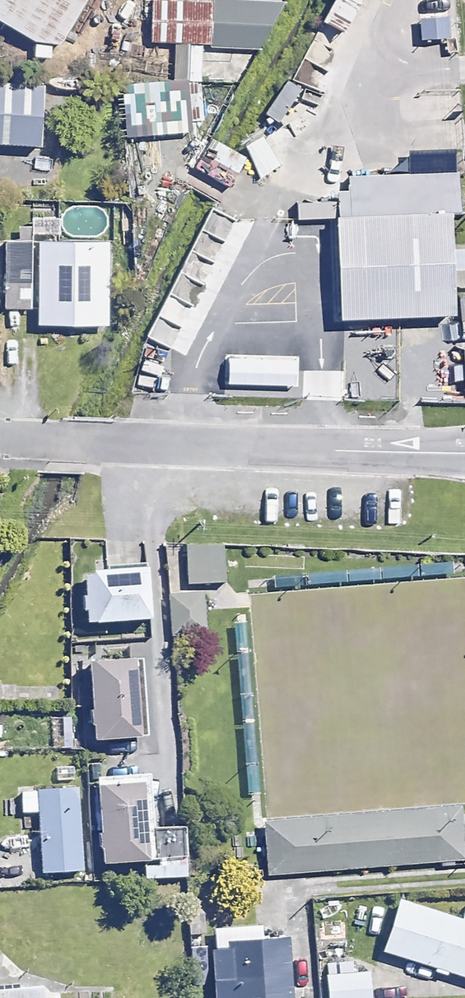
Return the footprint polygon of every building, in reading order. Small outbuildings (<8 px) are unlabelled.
[(19,55),(48,0),(0,0),(0,45),(19,55)] [(322,23),(344,36),(365,0),(335,0),(322,23)] [(421,43),(449,41),(447,0),(419,0),(421,43)] [(152,1),(150,43),(205,47),(203,81),(240,83),(277,8),(152,1)] [(201,123),(198,82),(125,88),(128,129),(201,123)] [(43,94),(43,85),(0,83),(0,148),(40,149),(42,117),(56,118),(57,94),(43,94)] [(291,108),(271,95),(256,118),(276,130),(291,108)] [(245,161),(216,144),(207,160),(236,176),(245,161)] [(337,205),(341,322),(370,321),(371,336),(455,333),(451,214),(457,214),(455,156),(408,158),(409,176),(342,179),(343,205),(337,205)] [(33,245),(7,245),(7,310),(32,310),(33,245)] [(108,245),(37,245),(37,329),(108,328),(108,245)] [(222,547),(187,549),(188,588),(224,587),(222,547)] [(146,567),(77,571),(80,617),(148,613),(146,567)] [(204,592),(167,594),(170,638),(207,635),(204,592)] [(142,740),(136,651),(77,655),(83,744),(142,740)] [(147,860),(141,775),(92,778),(97,863),(147,860)] [(75,867),(72,785),(30,787),(33,869),(71,867),(75,867)] [(269,822),(274,876),(464,860),(464,821),(457,822),(455,807),(269,822)] [(393,897),(377,952),(464,976),(464,917),(393,897)] [(367,975),(325,977),(326,997),(367,997),(367,975)] [(209,982),(210,997),(261,997),(259,979),(209,982)]
